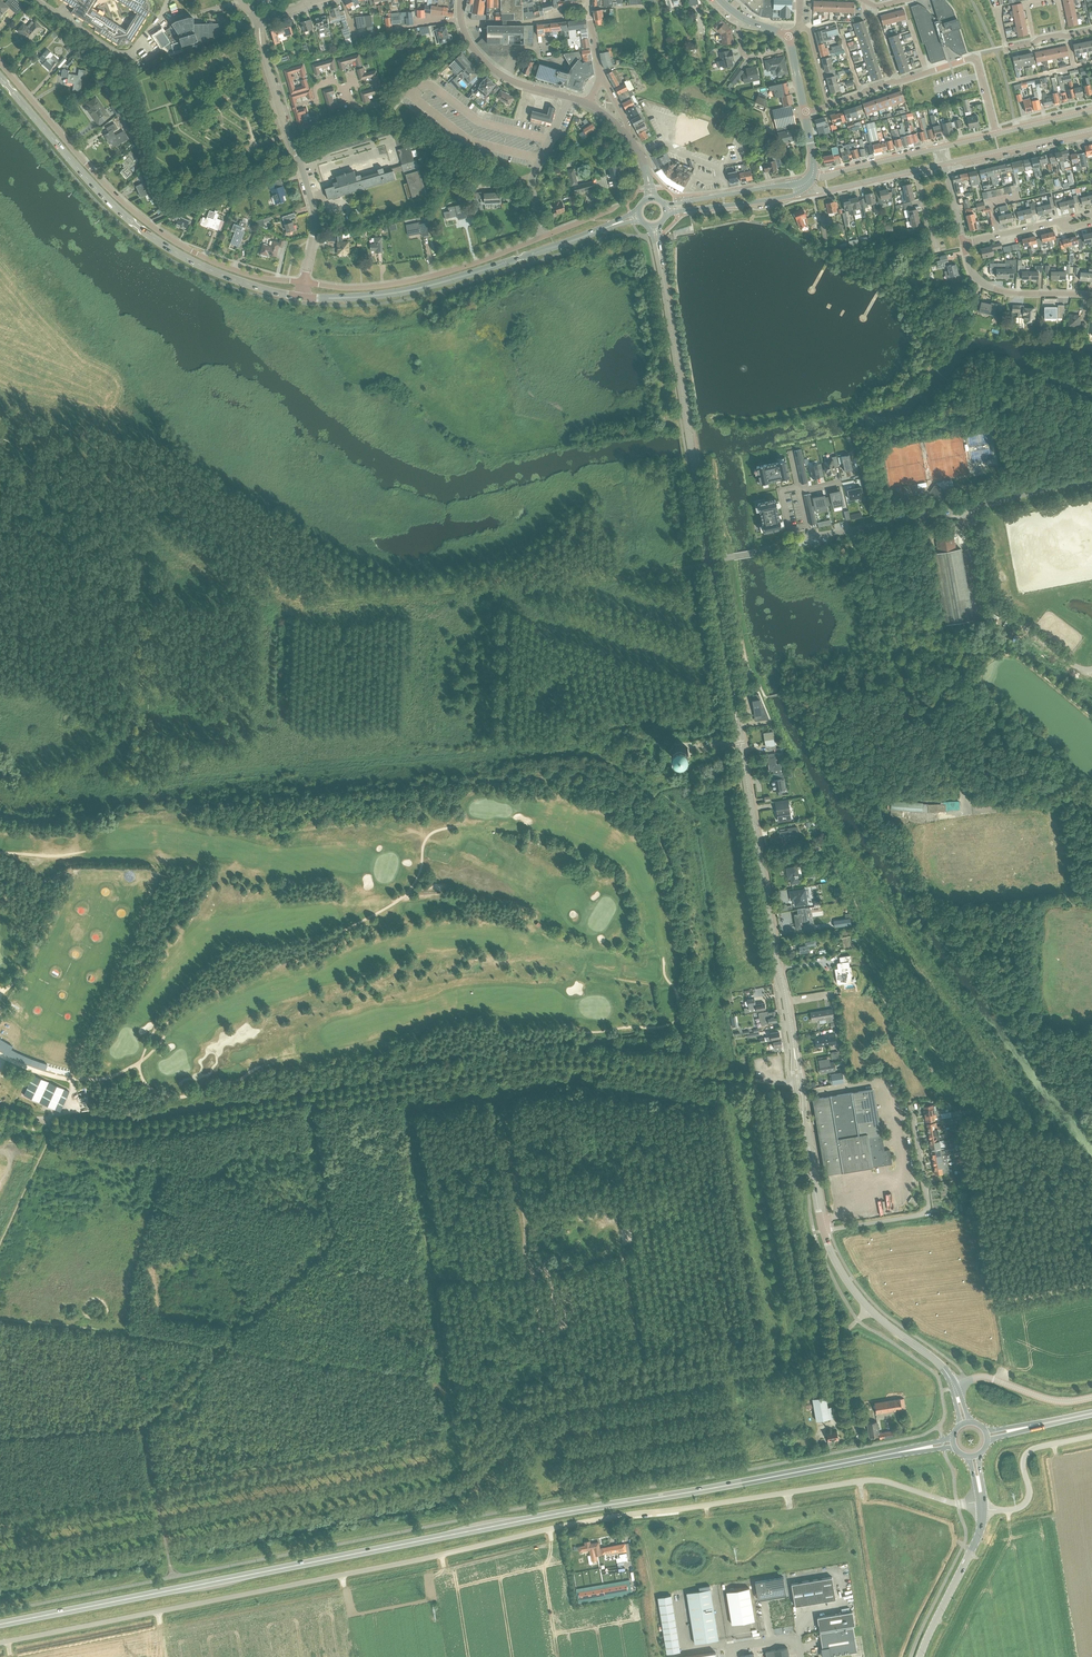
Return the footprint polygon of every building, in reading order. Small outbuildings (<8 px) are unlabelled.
[(19,1),(18,0),(8,0),(4,4),(0,0),(0,17),(6,11),(5,10),(8,7),(11,10),(19,1)] [(74,8),(71,12),(95,28),(94,30),(118,45),(122,39),(123,40),(124,38),(130,42),(149,12),(144,8),(145,7),(143,6),(147,0),(116,0),(137,13),(126,30),(92,9),(97,0),(62,0),(74,8)] [(355,6),(352,0),(348,0),(346,1),(348,8),(351,6),(352,7),(353,10),(356,9),(355,7),(355,6)] [(442,15),(444,6),(450,7),(450,3),(451,3),(451,0),(433,0),(431,13),(431,14),(442,15)] [(442,15),(453,17),(454,12),(449,12),(450,11),(448,10),(448,8),(451,9),(452,7),(454,8),(454,4),(455,0),(451,0),(451,3),(450,3),(450,7),(444,6),(442,15)] [(472,13),(474,0),(468,0),(467,3),(465,10),(465,12),(472,13)] [(472,13),(472,14),(471,20),(486,20),(486,15),(484,14),(486,0),(474,0),(472,13)] [(523,6),(523,0),(501,0),(501,6),(506,6),(506,10),(501,10),(501,13),(502,13),(502,20),(523,20),(523,10),(519,10),(519,6),(523,6)] [(523,6),(523,10),(523,20),(536,18),(536,17),(534,7),(534,4),(534,0),(535,0),(523,0),(523,6)] [(745,4),(752,11),(761,16),(762,8),(764,8),(764,0),(741,0),(745,4)] [(781,17),(790,18),(790,10),(792,10),(792,0),(764,0),(764,8),(762,8),(761,16),(767,17),(772,17),(772,20),(781,21),(781,17)] [(959,29),(960,28),(959,26),(958,21),(957,18),(956,19),(956,17),(955,15),(954,12),(954,11),(953,10),(952,8),(951,6),(949,4),(947,2),(945,0),(944,0),(933,0),(932,0),(935,9),(938,20),(935,21),(933,16),(932,15),(931,13),(930,12),(929,11),(928,10),(927,10),(926,9),(925,8),(924,7),(923,6),(922,6),(921,5),(919,5),(918,4),(917,4),(918,5),(914,6),(911,7),(914,17),(919,32),(923,44),(924,44),(925,44),(928,53),(928,54),(931,64),(939,61),(946,59),(947,60),(944,51),(942,44),(944,44),(945,43),(946,43),(946,44),(947,45),(948,46),(948,47),(949,48),(950,49),(951,50),(952,51),(953,52),(955,52),(956,53),(957,54),(958,54),(959,55),(961,55),(962,56),(962,55),(961,55),(967,53),(965,47),(962,38),(959,29)] [(1064,3),(1065,11),(1075,9),(1074,3),(1077,3),(1077,0),(1064,3)] [(821,15),(822,1),(814,1),(813,11),(819,12),(819,15),(821,15)] [(824,12),(830,12),(830,2),(822,1),(821,15),(824,15),(824,12)] [(542,4),(542,5),(544,11),(552,8),(552,2),(542,4)] [(835,15),(838,16),(838,2),(830,2),(830,12),(835,12),(835,15)] [(840,12),(846,12),(846,2),(838,2),(838,16),(840,16),(840,12)] [(846,2),(846,12),(851,13),(851,16),(854,16),(854,2),(846,2)] [(1010,11),(1010,14),(1023,11),(1022,3),(1012,5),(1013,11),(1010,11)] [(338,7),(329,10),(330,15),(329,15),(331,23),(347,19),(344,10),(340,12),(338,7)] [(904,9),(896,11),(900,25),(902,24),(901,21),(907,19),(904,9)] [(1065,11),(1067,19),(1080,16),(1080,14),(1076,14),(1075,9),(1065,11)] [(602,10),(594,11),(596,25),(603,24),(602,21),(604,21),(602,10)] [(415,11),(401,13),(402,18),(405,18),(405,20),(407,20),(407,25),(414,25),(413,17),(416,17),(415,11)] [(896,11),(888,14),(891,23),(896,22),(897,25),(900,25),(896,11)] [(1014,16),(1015,21),(1025,19),(1023,11),(1010,14),(1011,16),(1014,16)] [(398,17),(391,18),(392,21),(393,21),(393,24),(402,23),(402,18),(401,13),(397,13),(398,17)] [(891,23),(888,14),(880,16),(884,29),(886,28),(885,25),(891,23)] [(326,15),(322,17),(322,16),(315,18),(320,34),(325,32),(326,35),(332,34),(326,15)] [(361,16),(356,17),(356,18),(357,22),(358,28),(361,28),(367,26),(368,31),(368,34),(362,35),(359,36),(360,39),(360,42),(376,40),(376,39),(371,15),(365,16),(362,16),(361,16)] [(821,15),(819,15),(819,18),(813,20),(813,25),(821,23),(821,18),(821,15)] [(1080,16),(1067,19),(1069,27),(1078,25),(1077,19),(1081,19),(1080,16)] [(159,33),(154,36),(162,48),(165,46),(166,48),(170,54),(183,50),(181,46),(186,45),(187,48),(191,46),(198,44),(199,44),(199,43),(201,42),(222,35),(222,34),(221,24),(206,24),(205,24),(204,25),(204,24),(193,25),(193,17),(188,17),(175,21),(171,24),(172,26),(163,32),(162,30),(159,33)] [(302,26),(304,32),(314,29),(311,19),(300,22),(301,26),(302,26)] [(1013,27),(1013,30),(1027,27),(1025,19),(1015,21),(1016,27),(1013,27)] [(568,24),(569,29),(569,30),(586,28),(585,20),(568,22),(568,24)] [(722,40),(723,44),(732,44),(732,43),(733,42),(733,39),(732,38),(731,29),(724,23),(721,20),(714,28),(718,31),(722,34),(719,35),(718,35),(719,39),(719,40),(722,40)] [(853,24),(854,27),(855,30),(866,27),(864,20),(853,24)] [(35,23),(32,21),(27,27),(23,24),(18,31),(29,41),(41,28),(35,23)] [(560,22),(550,23),(551,31),(553,31),(553,34),(557,34),(556,31),(561,30),(560,22)] [(567,22),(560,22),(561,30),(562,36),(570,36),(569,30),(569,29),(568,24),(567,24),(567,22)] [(550,23),(544,24),(545,32),(550,31),(550,35),(553,35),(553,34),(553,31),(551,31),(550,23)] [(544,24),(537,25),(539,42),(541,42),(540,41),(542,41),(541,36),(542,35),(546,35),(545,32),(544,24)] [(445,25),(432,25),(425,27),(424,27),(420,28),(422,35),(430,33),(432,37),(435,36),(437,44),(450,40),(451,40),(452,39),(452,38),(452,37),(452,36),(452,35),(451,35),(451,34),(450,34),(449,34),(448,34),(445,25)] [(528,25),(524,26),(524,44),(531,46),(533,42),(533,31),(534,31),(534,25),(528,25)] [(283,27),(280,29),(281,34),(286,32),(287,36),(293,34),(291,26),(284,29),(283,27)] [(480,27),(475,30),(480,39),(485,47),(491,54),(497,60),(505,66),(513,54),(507,49),(502,44),(497,38),(493,32),(499,32),(499,26),(489,26),(490,27),(480,27)] [(345,36),(351,35),(349,27),(342,29),(344,37),(345,36)] [(831,36),(839,34),(837,27),(821,31),(815,33),(818,43),(832,40),(831,36)] [(855,30),(857,37),(868,33),(866,27),(855,30)] [(1027,27),(1013,30),(1014,32),(1017,31),(1018,37),(1028,35),(1027,27)] [(586,28),(569,30),(570,36),(570,38),(580,37),(580,39),(582,39),(588,38),(587,28),(586,28)] [(281,34),(280,29),(272,31),(275,44),(281,42),(278,35),(281,34)] [(857,37),(859,43),(870,40),(868,33),(857,37)] [(890,41),(891,43),(900,40),(898,34),(889,37),(889,38),(889,41),(890,41)] [(580,39),(580,37),(570,38),(568,39),(569,45),(578,44),(578,47),(583,46),(583,48),(590,47),(589,38),(588,38),(580,39)] [(859,43),(861,49),(872,46),(870,40),(859,43)] [(893,49),(902,47),(900,40),(891,43),(892,46),(891,46),(893,49)] [(1082,43),(1079,43),(1081,52),(1087,51),(1086,42),(1085,42),(1082,42),(1082,43)] [(821,56),(823,56),(840,51),(838,45),(832,47),(833,49),(829,51),(827,43),(818,45),(821,56)] [(1081,52),(1079,43),(1077,44),(1077,43),(1074,44),(1073,44),(1075,54),(1081,52)] [(872,46),(861,49),(864,56),(874,52),(872,46)] [(1067,46),(1058,47),(1061,61),(1064,60),(1063,57),(1069,56),(1067,46)] [(894,53),(895,56),(904,53),(902,47),(893,49),(893,50),(893,53),(894,53)] [(1058,47),(1050,49),(1053,59),(1058,58),(1059,61),(1061,61),(1058,47)] [(585,80),(595,74),(592,60),(591,48),(582,50),(563,53),(572,68),(570,69),(569,73),(568,79),(566,86),(581,91),(585,80)] [(603,53),(600,53),(602,61),(605,69),(614,64),(613,57),(612,48),(611,48),(602,49),(603,53)] [(1050,49),(1043,51),(1045,64),(1048,63),(1047,60),(1053,59),(1050,49)] [(57,61),(58,60),(47,50),(39,59),(44,63),(43,64),(49,70),(55,64),(56,65),(56,66),(59,68),(66,61),(63,58),(59,63),(57,61)] [(731,57),(733,56),(732,50),(720,53),(722,61),(717,62),(719,67),(723,66),(723,68),(733,65),(731,57)] [(822,59),(824,65),(832,63),(831,60),(832,59),(831,55),(834,54),(834,56),(845,53),(844,50),(840,51),(823,56),(823,59),(822,59)] [(1045,64),(1043,51),(1035,52),(1037,62),(1042,61),(1043,64),(1045,64)] [(864,56),(866,62),(876,59),(874,52),(864,56)] [(897,61),(897,62),(906,58),(904,53),(895,56),(896,58),(895,58),(897,61)] [(1033,53),(1026,54),(1028,65),(1035,64),(1033,53)] [(359,54),(348,57),(350,64),(353,63),(353,62),(356,61),(357,66),(362,64),(359,54)] [(451,63),(449,65),(449,66),(453,69),(458,75),(461,73),(460,72),(460,71),(462,69),(461,67),(468,61),(462,54),(451,63)] [(1026,54),(1019,56),(1022,66),(1028,65),(1026,54)] [(1022,66),(1019,56),(1013,57),(1015,68),(1022,66)] [(72,57),(66,64),(68,67),(73,62),(74,60),(72,57)] [(350,64),(348,57),(338,60),(341,71),(346,69),(345,64),(347,63),(348,64),(350,64)] [(765,61),(767,69),(776,68),(777,75),(787,73),(784,57),(765,61)] [(898,65),(899,68),(908,64),(906,58),(897,62),(897,65),(898,65)] [(334,59),(323,62),(325,68),(328,68),(327,66),(330,65),(332,70),(337,69),(334,59)] [(866,62),(868,68),(878,65),(876,59),(866,62)] [(527,60),(522,72),(525,73),(524,74),(528,75),(529,75),(529,74),(530,74),(531,71),(530,71),(534,62),(527,60)] [(460,71),(460,72),(461,73),(461,72),(470,82),(471,81),(475,78),(474,78),(479,74),(470,64),(471,64),(470,64),(468,61),(461,67),(462,69),(460,71)] [(325,68),(323,62),(313,65),(316,75),(321,74),(319,68),(322,68),(323,69),(325,68)] [(827,74),(833,73),(836,72),(834,67),(833,67),(832,63),(824,65),(825,72),(827,72),(827,74)] [(303,64),(294,67),(295,72),(300,71),(301,74),(299,74),(300,77),(307,75),(303,64)] [(568,79),(569,73),(540,64),(536,77),(566,86),(568,79)] [(908,64),(899,68),(900,70),(899,70),(900,73),(901,74),(910,71),(908,64)] [(868,68),(870,75),(880,71),(878,65),(868,68)] [(294,67),(284,70),(288,81),(288,82),(293,80),(293,79),(295,79),(294,76),(292,77),(291,74),(295,72),(294,67)] [(360,80),(369,78),(368,73),(364,74),(363,71),(365,70),(364,67),(357,69),(360,80)] [(742,74),(744,83),(759,79),(757,67),(746,69),(747,73),(742,74)] [(1086,67),(1078,69),(1079,73),(1080,76),(1088,74),(1087,70),(1086,67)] [(739,76),(743,71),(739,68),(730,80),(735,84),(741,77),(739,76)] [(607,74),(614,87),(622,82),(618,74),(619,74),(616,69),(615,70),(607,74)] [(79,70),(78,76),(69,74),(69,71),(62,70),(61,77),(68,78),(67,83),(74,84),(72,91),(81,92),(83,76),(86,77),(87,71),(79,70)] [(372,80),(373,83),(379,81),(376,70),(368,73),(369,78),(373,77),(374,80),(372,80)] [(827,78),(829,85),(837,83),(836,79),(839,78),(838,75),(845,73),(844,70),(836,72),(833,73),(834,76),(827,78)] [(880,71),(870,75),(872,81),(882,78),(880,71)] [(939,83),(945,81),(942,72),(936,74),(939,83)] [(1058,76),(1062,93),(1060,93),(1061,101),(1067,100),(1063,82),(1063,81),(1062,77),(1062,75),(1058,76)] [(1070,75),(1062,77),(1063,81),(1063,82),(1069,81),(1071,89),(1067,90),(1069,98),(1070,98),(1071,99),(1073,98),(1073,97),(1076,97),(1074,88),(1070,75)] [(1054,90),(1055,93),(1052,94),(1054,103),(1061,102),(1058,92),(1058,90),(1055,77),(1052,78),(1055,90),(1054,90)] [(303,85),(299,87),(300,92),(310,89),(306,78),(301,80),(303,85)] [(495,94),(499,88),(495,84),(494,85),(490,82),(491,81),(487,78),(485,81),(484,81),(481,85),(482,86),(477,91),(485,97),(487,94),(488,94),(491,91),(495,94)] [(625,83),(616,88),(617,91),(616,92),(617,94),(619,93),(619,94),(627,90),(628,91),(632,90),(634,88),(630,79),(626,80),(624,81),(625,83)] [(1037,88),(1037,91),(1039,100),(1042,99),(1044,105),(1053,103),(1051,95),(1047,96),(1046,92),(1041,93),(1040,87),(1041,87),(1040,79),(1035,80),(1036,87),(1037,88)] [(1084,86),(1086,95),(1091,94),(1091,91),(1089,79),(1086,79),(1087,85),(1084,86)] [(293,80),(288,82),(288,83),(292,94),(300,92),(299,87),(295,88),(293,80)] [(376,88),(371,89),(372,94),(382,92),(379,81),(373,83),(374,85),(375,85),(376,88)] [(791,94),(790,94),(787,82),(769,86),(770,91),(774,90),(775,98),(779,97),(780,106),(784,105),(784,106),(793,104),(791,94)] [(837,83),(829,85),(831,93),(840,90),(841,91),(845,90),(844,85),(842,86),(841,82),(837,83)] [(1074,88),(1076,97),(1083,95),(1081,86),(1074,88)] [(310,89),(300,92),(302,97),(307,95),(308,99),(313,98),(311,88),(310,89)] [(323,91),(327,101),(333,99),(332,97),(331,97),(330,94),(335,93),(334,88),(323,91)] [(372,94),(371,89),(361,92),(364,103),(370,101),(370,98),(368,99),(367,96),(372,94)] [(626,110),(636,105),(637,104),(638,103),(632,90),(628,91),(627,90),(619,94),(618,95),(622,103),(626,110)] [(497,98),(510,105),(513,98),(501,91),(497,98)] [(901,91),(894,93),(898,104),(905,101),(901,91)] [(292,94),(289,95),(290,97),(292,104),(297,102),(296,98),(302,97),(300,92),(292,94)] [(1035,97),(1032,97),(1032,101),(1034,110),(1041,108),(1039,100),(1037,92),(1034,92),(1035,97)] [(894,93),(888,95),(892,106),(898,104),(894,93)] [(888,95),(882,97),(885,108),(892,106),(888,95)] [(758,96),(756,102),(768,108),(767,100),(758,96)] [(882,97),(875,100),(879,110),(885,108),(882,97)] [(96,98),(87,104),(88,107),(90,109),(88,110),(96,121),(100,118),(103,121),(109,117),(98,100),(96,98)] [(1024,100),(1025,104),(1024,104),(1026,112),(1033,110),(1031,102),(1030,98),(1024,100)] [(330,112),(340,109),(338,104),(333,105),(333,102),(334,102),(333,99),(327,101),(330,112)] [(875,100),(869,102),(873,112),(879,110),(875,100)] [(338,104),(340,109),(341,115),(353,111),(352,106),(345,108),(344,105),(347,104),(346,102),(338,104)] [(768,108),(756,102),(754,107),(765,112),(767,107),(768,108)] [(873,112),(869,102),(863,104),(866,114),(873,112)] [(114,104),(110,107),(116,114),(120,112),(114,104)] [(640,112),(640,113),(642,113),(637,104),(636,105),(626,110),(630,118),(640,112)] [(861,105),(855,106),(858,115),(861,114),(862,117),(865,117),(861,105)] [(795,140),(798,139),(797,132),(794,132),(794,129),(792,124),(795,124),(791,106),(773,110),(780,143),(790,141),(790,142),(791,142),(792,143),(793,143),(794,143),(795,143),(795,142),(795,140)] [(855,106),(849,108),(852,117),(856,115),(857,116),(856,116),(857,119),(859,118),(858,115),(855,106)] [(552,123),(556,108),(550,107),(548,115),(533,111),(530,122),(549,127),(552,123)] [(294,111),(297,121),(304,119),(303,117),(302,117),(301,114),(306,113),(306,111),(305,108),(304,108),(294,111)] [(852,117),(849,108),(844,110),(848,122),(850,121),(849,118),(852,117)] [(842,122),(846,121),(843,112),(840,113),(835,114),(835,113),(830,115),(833,123),(842,120),(842,122)] [(631,120),(635,127),(646,121),(642,113),(640,113),(641,114),(631,120)] [(934,115),(930,116),(931,121),(932,125),(933,128),(935,137),(943,135),(940,124),(936,125),(934,115)] [(967,117),(969,128),(979,126),(977,115),(967,117)] [(315,122),(309,124),(311,129),(321,126),(319,117),(313,118),(315,122)] [(824,117),(815,120),(817,126),(820,135),(823,134),(830,132),(828,123),(826,123),(824,117)] [(921,141),(926,139),(921,117),(918,117),(919,120),(922,130),(923,131),(919,132),(921,141)] [(925,117),(921,118),(926,139),(935,137),(932,129),(927,130),(926,126),(927,126),(925,117)] [(582,126),(587,135),(596,129),(592,123),(590,124),(586,118),(583,121),(585,124),(582,126)] [(953,126),(952,122),(950,123),(950,122),(945,123),(943,118),(940,119),(944,135),(953,132),(951,126),(953,126)] [(304,119),(297,121),(301,132),(311,129),(309,124),(304,126),(303,123),(305,122),(304,119)] [(955,122),(952,122),(953,126),(956,125),(956,128),(961,127),(960,119),(954,121),(955,122)] [(635,127),(638,133),(650,127),(646,121),(635,127)] [(913,143),(909,125),(908,121),(906,121),(908,131),(905,132),(906,135),(909,144),(913,143)] [(879,139),(877,131),(875,122),(866,124),(868,133),(871,141),(879,139)] [(899,129),(901,137),(903,145),(909,144),(906,135),(905,132),(903,122),(900,123),(901,129),(899,129)] [(104,136),(111,148),(128,139),(123,132),(115,136),(112,132),(117,129),(114,124),(107,128),(109,133),(104,136)] [(909,125),(913,143),(919,141),(917,133),(913,134),(913,133),(914,133),(912,125),(909,125)] [(650,127),(638,133),(642,140),(651,135),(650,132),(647,134),(646,132),(651,129),(650,127)] [(898,128),(895,129),(891,130),(892,134),(894,134),(894,137),(895,140),(894,140),(896,147),(902,146),(898,128)] [(891,136),(888,136),(887,131),(884,132),(888,149),(894,148),(891,136)] [(881,132),(878,133),(879,139),(880,143),(882,151),(887,150),(885,141),(882,142),(881,139),(883,138),(881,132)] [(868,133),(865,134),(867,144),(868,144),(868,145),(865,145),(868,155),(874,153),(871,141),(868,133)] [(849,157),(846,144),(843,145),(842,144),(839,144),(839,142),(837,142),(837,145),(837,146),(839,155),(842,154),(843,160),(849,158),(849,157)] [(846,144),(849,157),(852,156),(853,158),(859,157),(856,142),(846,144)] [(882,151),(880,143),(872,145),(875,153),(882,151)] [(334,186),(325,188),(329,200),(397,180),(395,173),(403,170),(405,175),(406,174),(409,183),(404,184),(409,199),(413,197),(426,193),(420,170),(419,170),(416,160),(414,161),(411,151),(410,149),(411,148),(410,146),(408,146),(398,149),(399,152),(403,164),(402,164),(402,165),(393,168),(384,171),(384,170),(383,168),(378,169),(379,171),(379,172),(362,177),(361,177),(361,175),(356,176),(354,171),(337,176),(338,181),(336,182),(334,183),(333,183),(334,185),(334,186)] [(840,157),(839,155),(837,146),(831,148),(833,155),(823,156),(824,164),(834,162),(834,159),(840,157)] [(1068,150),(1061,151),(1063,160),(1069,158),(1068,150)] [(131,151),(129,152),(125,156),(127,158),(122,163),(125,167),(121,171),(127,179),(133,174),(129,169),(135,164),(133,161),(137,158),(131,151)] [(655,155),(659,165),(669,161),(664,151),(655,155)] [(1066,170),(1064,161),(1063,160),(1061,151),(1055,153),(1057,162),(1060,161),(1062,171),(1066,170)] [(1057,164),(1057,162),(1055,153),(1048,154),(1050,164),(1052,163),(1053,166),(1056,165),(1055,164),(1057,164)] [(1076,153),(1070,155),(1072,163),(1075,162),(1076,166),(1073,167),(1074,172),(1082,170),(1081,167),(1087,166),(1085,153),(1079,154),(1079,155),(1077,156),(1076,153)] [(779,155),(773,156),(773,160),(767,162),(763,163),(765,172),(769,171),(769,172),(777,170),(777,167),(781,166),(779,155)] [(1047,155),(1039,157),(1041,166),(1042,166),(1042,164),(1047,163),(1049,163),(1049,160),(1047,155)] [(1031,158),(1033,168),(1034,172),(1037,171),(1038,176),(1041,176),(1037,157),(1031,158)] [(1031,158),(1023,160),(1026,171),(1029,171),(1028,169),(1033,168),(1031,158)] [(1022,160),(1012,163),(1015,177),(1016,180),(1016,181),(1019,180),(1017,172),(1024,170),(1022,160)] [(667,177),(671,179),(679,165),(680,163),(680,162),(676,161),(674,165),(672,162),(662,168),(667,177)] [(1066,161),(1064,161),(1066,170),(1072,168),(1070,162),(1068,162),(1068,161),(1066,161)] [(1005,164),(1008,176),(1008,177),(1012,176),(1012,178),(1015,177),(1012,163),(1005,164)] [(1005,164),(999,166),(1000,174),(1002,183),(1005,182),(1004,177),(1008,176),(1007,172),(1005,164)] [(679,165),(671,179),(668,185),(682,192),(685,186),(690,177),(685,174),(687,170),(679,165)] [(747,165),(744,165),(747,180),(753,179),(751,170),(748,171),(747,165)] [(612,179),(613,180),(612,181),(614,187),(620,186),(619,179),(618,179),(618,178),(619,177),(616,166),(607,169),(608,172),(610,172),(612,179)] [(997,175),(1000,174),(999,166),(992,167),(996,184),(999,184),(997,175)] [(993,185),(996,184),(992,167),(986,169),(987,177),(991,176),(993,185)] [(739,174),(739,173),(739,170),(738,168),(736,169),(736,172),(728,173),(730,183),(731,183),(731,184),(734,183),(734,182),(738,181),(737,175),(739,174)] [(575,191),(574,186),(578,185),(574,169),(567,170),(573,191),(575,191)] [(984,178),(987,177),(986,169),(979,170),(981,180),(985,179),(984,178)] [(971,186),(980,184),(977,171),(968,173),(971,186)] [(967,173),(960,174),(961,181),(962,181),(969,179),(967,173)] [(952,176),(956,192),(956,194),(961,193),(960,187),(963,186),(962,181),(961,181),(960,174),(952,176)] [(137,187),(141,197),(152,193),(149,186),(150,185),(145,175),(142,177),(145,183),(137,187)] [(593,181),(578,185),(574,186),(575,191),(576,194),(595,189),(593,181)] [(282,192),(285,191),(283,186),(278,188),(276,183),(269,185),(271,190),(273,190),(277,204),(285,202),(282,192)] [(903,190),(900,191),(901,195),(904,194),(913,192),(911,184),(902,186),(903,190)] [(1080,188),(1075,188),(1077,195),(1078,202),(1081,202),(1082,205),(1090,203),(1088,196),(1081,198),(1080,195),(1081,195),(1080,188)] [(892,197),(891,192),(889,193),(888,189),(879,191),(880,194),(877,195),(878,201),(880,207),(884,206),(883,203),(893,201),(892,197)] [(862,199),(864,208),(868,207),(868,204),(875,202),(876,202),(875,202),(873,192),(865,194),(866,198),(862,199)] [(913,192),(904,194),(906,202),(915,200),(913,192)] [(496,204),(501,203),(500,193),(484,194),(484,193),(474,193),(475,199),(484,198),(485,203),(486,203),(486,204),(491,203),(496,203),(496,204)] [(1074,199),(1066,201),(1068,208),(1076,207),(1075,203),(1078,202),(1077,195),(1073,196),(1074,199)] [(854,198),(850,199),(852,206),(853,210),(854,215),(857,214),(856,210),(857,210),(857,208),(860,208),(860,205),(858,197),(857,197),(857,196),(854,197),(854,198)] [(1047,205),(1043,206),(1045,214),(1052,212),(1051,209),(1054,208),(1052,196),(1049,197),(1050,203),(1046,204),(1047,205)] [(1068,208),(1066,201),(1063,202),(1062,198),(1055,200),(1056,207),(1060,207),(1060,210),(1068,208)] [(844,200),(843,200),(845,211),(846,211),(850,210),(853,210),(852,206),(850,199),(847,199),(846,199),(843,199),(844,200)] [(875,202),(876,202),(875,202),(876,204),(873,204),(875,214),(881,213),(880,207),(878,201),(875,202)] [(985,208),(984,201),(976,203),(977,210),(985,208)] [(555,206),(556,210),(553,210),(555,216),(562,213),(561,212),(565,211),(563,203),(560,204),(559,202),(555,203),(555,205),(555,206)] [(837,202),(835,202),(826,203),(828,213),(837,212),(835,205),(838,204),(837,202)] [(1035,202),(1032,203),(1035,213),(1038,212),(1038,215),(1045,214),(1043,206),(1036,207),(1035,202)] [(1026,218),(1024,210),(1017,212),(1016,209),(1016,208),(1015,203),(1012,204),(1016,219),(1018,219),(1019,220),(1026,218)] [(1031,208),(1024,210),(1026,218),(1033,216),(1032,213),(1035,213),(1032,203),(1029,204),(1031,208)] [(458,218),(466,216),(464,204),(449,208),(449,211),(448,211),(448,212),(444,212),(446,218),(455,216),(455,215),(457,215),(458,218)] [(990,218),(992,217),(990,208),(982,209),(983,213),(989,211),(990,218)] [(807,225),(815,222),(813,216),(807,219),(803,209),(794,212),(800,228),(806,226),(804,222),(805,222),(806,224),(807,224),(807,225)] [(906,218),(907,220),(919,217),(917,209),(908,211),(910,217),(906,218)] [(219,214),(218,214),(218,211),(216,210),(215,213),(210,211),(207,219),(204,218),(202,224),(218,230),(221,220),(217,219),(219,214)] [(189,224),(190,221),(180,216),(179,212),(170,217),(172,220),(175,219),(178,220),(176,225),(185,229),(188,223),(189,224)] [(284,221),(287,231),(286,232),(285,235),(290,236),(292,231),(295,230),(293,222),(292,223),(291,219),(296,217),(294,213),(283,217),(284,221)] [(966,215),(968,223),(976,221),(974,213),(966,215)] [(1012,213),(1005,214),(1007,223),(1014,221),(1012,213)] [(1007,223),(1005,214),(998,216),(1000,224),(1007,223)] [(919,217),(907,220),(907,222),(911,221),(912,227),(909,227),(910,231),(918,229),(917,226),(920,225),(919,217)] [(263,228),(264,227),(268,229),(268,228),(265,226),(265,225),(263,219),(256,222),(256,224),(260,225),(263,228)] [(976,221),(968,223),(970,230),(977,229),(978,229),(981,229),(979,220),(976,221)] [(245,228),(247,223),(241,221),(239,225),(234,224),(232,230),(235,232),(231,243),(240,247),(245,232),(242,230),(243,227),(245,228)] [(412,224),(413,227),(407,229),(409,236),(409,235),(418,233),(419,234),(422,233),(422,237),(429,235),(427,223),(420,224),(420,223),(412,224)] [(1060,244),(1059,241),(1059,238),(1056,238),(1054,231),(1048,233),(1051,248),(1052,248),(1052,247),(1054,246),(1052,240),(1056,239),(1057,244),(1060,244)] [(1041,238),(1039,238),(1041,245),(1043,245),(1048,244),(1049,247),(1050,249),(1051,248),(1048,233),(1041,235),(1041,238)] [(1083,238),(1080,239),(1082,246),(1085,245),(1085,243),(1091,241),(1089,233),(1083,235),(1083,238)] [(348,242),(343,243),(343,234),(338,235),(339,254),(349,253),(348,242)] [(1034,252),(1033,251),(1034,251),(1033,244),(1037,243),(1038,246),(1041,245),(1039,238),(1036,239),(1035,236),(1029,237),(1030,245),(1031,248),(1032,253),(1034,252)] [(1077,236),(1070,238),(1072,249),(1075,248),(1074,244),(1078,243),(1080,249),(1081,250),(1083,250),(1082,246),(1080,239),(1077,240),(1077,236)] [(375,237),(375,244),(371,244),(371,251),(375,251),(375,253),(383,252),(382,237),(375,237)] [(1024,246),(1030,245),(1029,237),(1022,239),(1024,246)] [(1072,249),(1070,238),(1062,240),(1063,240),(1059,241),(1060,244),(1061,249),(1064,248),(1068,247),(1070,254),(1073,253),(1072,249)] [(271,245),(271,247),(263,245),(261,254),(268,256),(269,254),(272,255),(272,256),(276,257),(279,247),(283,248),(285,241),(281,240),(280,243),(271,241),(270,244),(271,245)] [(992,249),(1002,247),(1001,243),(991,245),(991,247),(981,249),(983,257),(993,255),(992,249)] [(956,274),(958,274),(956,264),(952,265),(952,264),(949,265),(948,259),(937,261),(939,268),(947,266),(950,278),(956,277),(955,275),(956,275),(956,274)] [(1026,280),(1030,280),(1030,271),(1025,271),(1025,266),(1022,266),(1022,260),(1018,260),(1018,273),(1022,273),(1022,279),(1026,279),(1026,280)] [(1005,277),(1005,269),(1000,269),(1000,263),(993,263),(993,261),(991,261),(991,265),(993,265),(993,273),(997,273),(997,277),(1005,277)] [(1005,264),(1005,269),(1005,277),(1013,277),(1013,270),(1017,270),(1017,263),(1010,263),(1010,264),(1005,264)] [(1058,271),(1058,280),(1062,280),(1062,279),(1065,279),(1065,273),(1070,273),(1070,264),(1067,264),(1067,270),(1065,270),(1065,271),(1058,271)] [(1055,280),(1058,280),(1058,271),(1056,271),(1056,269),(1051,269),(1051,270),(1050,270),(1050,265),(1046,265),(1046,273),(1051,273),(1051,279),(1055,279),(1055,280)] [(1030,271),(1030,280),(1034,280),(1034,279),(1038,279),(1038,273),(1042,273),(1042,266),(1035,266),(1035,271),(1030,271)] [(1080,280),(1088,281),(1089,273),(1081,272),(1081,271),(1078,271),(1078,268),(1074,267),(1074,273),(1080,274),(1080,280)] [(981,302),(979,311),(983,312),(983,313),(983,314),(984,314),(984,315),(985,315),(986,316),(987,315),(988,315),(988,314),(994,315),(995,311),(997,312),(997,311),(998,309),(1001,309),(1002,305),(999,304),(995,303),(991,302),(991,304),(981,302)] [(1044,307),(1044,318),(1062,318),(1062,313),(1064,313),(1064,304),(1057,304),(1058,307),(1044,307)] [(1013,305),(1012,312),(1018,312),(1018,317),(1016,317),(1016,322),(1023,323),(1023,321),(1024,322),(1024,321),(1034,322),(1035,309),(1023,308),(1023,305),(1013,305)] [(1079,326),(1080,316),(1075,316),(1075,315),(1070,314),(1069,325),(1070,325),(1073,326),(1073,325),(1079,326)] [(853,470),(850,455),(842,457),(845,471),(853,470)] [(839,467),(837,456),(832,457),(833,460),(825,462),(826,466),(825,466),(826,472),(827,472),(828,475),(833,474),(833,473),(836,473),(835,468),(839,467)] [(758,474),(761,484),(762,484),(763,487),(769,485),(768,482),(770,482),(773,481),(776,480),(777,482),(781,482),(780,480),(782,479),(783,482),(789,481),(788,478),(790,478),(785,457),(776,459),(777,462),(777,463),(766,465),(766,464),(757,466),(757,468),(754,469),(755,475),(758,474)] [(810,466),(813,479),(813,478),(820,477),(819,469),(822,468),(821,463),(817,464),(817,465),(810,467),(810,466)] [(947,489),(945,489),(936,483),(929,492),(933,494),(934,499),(933,499),(935,506),(950,503),(947,489)] [(861,487),(848,490),(850,500),(860,498),(860,501),(866,500),(865,496),(863,497),(861,487)] [(840,491),(831,494),(834,507),(843,505),(840,491)] [(828,509),(825,495),(818,497),(813,498),(815,509),(816,509),(815,508),(820,507),(821,511),(827,509),(828,510),(828,509)] [(780,519),(779,519),(777,509),(778,509),(776,500),(758,504),(760,513),(763,523),(759,524),(761,533),(782,529),(782,527),(780,519)] [(936,542),(938,553),(941,552),(956,549),(953,533),(938,536),(939,541),(936,542)] [(941,552),(938,553),(933,554),(946,625),(974,620),(961,549),(956,550),(956,549),(941,552)] [(753,695),(753,700),(754,702),(754,704),(753,704),(754,709),(755,717),(766,715),(763,708),(762,706),(764,706),(759,694),(756,695),(753,696),(753,695)] [(773,731),(764,733),(766,747),(767,746),(768,751),(774,750),(774,753),(781,752),(780,748),(776,749),(775,745),(773,731)] [(688,754),(689,754),(688,748),(687,748),(685,746),(682,744),(675,745),(675,746),(672,748),(672,751),(670,751),(671,757),(673,757),(675,759),(679,761),(679,762),(685,761),(684,760),(688,757),(688,754)] [(770,770),(773,770),(773,773),(783,771),(783,768),(785,768),(784,763),(776,764),(775,757),(779,757),(778,753),(768,754),(769,757),(768,758),(770,770)] [(780,779),(771,780),(773,790),(779,789),(786,788),(785,785),(783,775),(779,776),(780,779)] [(775,802),(778,821),(792,819),(788,799),(775,802)] [(888,802),(887,810),(891,810),(891,816),(902,817),(903,811),(929,813),(929,812),(946,811),(946,810),(960,810),(959,802),(941,803),(941,805),(928,805),(928,804),(888,802)] [(798,834),(797,827),(788,828),(788,831),(780,832),(781,836),(782,836),(782,842),(794,840),(793,835),(798,834)] [(799,882),(799,879),(803,878),(801,866),(786,868),(788,879),(790,878),(791,884),(799,882)] [(794,894),(790,895),(791,900),(794,899),(795,906),(807,904),(805,889),(793,891),(794,894)] [(801,913),(806,913),(805,908),(797,909),(797,914),(794,914),(796,929),(803,927),(801,913)] [(850,918),(834,921),(835,927),(851,924),(850,918)] [(809,946),(816,945),(815,940),(804,942),(805,945),(799,946),(800,953),(810,952),(809,946)] [(850,955),(846,956),(840,957),(840,962),(838,963),(837,963),(837,964),(838,968),(835,969),(837,982),(838,983),(838,984),(839,984),(840,984),(848,983),(851,982),(852,981),(851,978),(852,978),(849,961),(851,961),(850,955)] [(749,1008),(745,1008),(746,1013),(757,1011),(766,1009),(765,1003),(756,1004),(754,998),(747,999),(748,1005),(749,1008)] [(812,1021),(820,1020),(820,1023),(835,1020),(833,1009),(811,1012),(812,1021)] [(760,1017),(761,1025),(777,1022),(776,1016),(775,1011),(765,1013),(765,1012),(759,1013),(759,1017),(760,1017)] [(29,1029),(35,1032),(34,1033),(44,1038),(47,1031),(32,1023),(29,1029)] [(767,1041),(773,1040),(780,1039),(779,1031),(770,1033),(771,1036),(767,1037),(767,1041)] [(815,1038),(816,1047),(831,1044),(831,1043),(836,1042),(835,1033),(829,1034),(829,1036),(815,1038)] [(4,1051),(5,1050),(9,1052),(13,1046),(0,1038),(0,1048),(4,1051)] [(780,1039),(773,1040),(774,1045),(771,1046),(772,1048),(774,1048),(775,1051),(782,1050),(781,1046),(782,1046),(781,1039),(780,1039)] [(819,1064),(821,1073),(835,1070),(834,1062),(830,1062),(830,1058),(819,1060),(819,1064)] [(842,1073),(831,1074),(833,1084),(844,1082),(842,1073)] [(33,1075),(24,1095),(39,1102),(49,1082),(33,1075)] [(49,1082),(39,1102),(45,1105),(50,1107),(51,1108),(55,1109),(60,1112),(62,1107),(63,1106),(64,1102),(67,1097),(67,1096),(70,1091),(65,1089),(64,1089),(60,1087),(55,1085),(49,1082)] [(813,1099),(825,1175),(873,1167),(892,1164),(890,1149),(885,1150),(882,1135),(882,1131),(880,1131),(873,1089),(813,1099)] [(925,1116),(949,1112),(948,1109),(945,1110),(945,1109),(940,1110),(939,1109),(937,1109),(936,1105),(933,1106),(933,1105),(924,1107),(924,1110),(925,1116)] [(941,1118),(952,1116),(951,1112),(949,1112),(925,1116),(926,1122),(935,1120),(935,1117),(936,1117),(936,1118),(941,1117),(941,1118)] [(929,1135),(929,1136),(939,1135),(938,1131),(942,1130),(942,1128),(928,1130),(928,1135),(929,1135)] [(930,1138),(929,1138),(930,1143),(938,1141),(937,1140),(947,1138),(947,1133),(939,1135),(929,1136),(930,1138)] [(938,1141),(930,1143),(930,1147),(931,1147),(931,1149),(949,1146),(948,1143),(945,1144),(945,1141),(938,1142),(938,1141)] [(933,1161),(934,1163),(943,1161),(942,1159),(955,1157),(954,1153),(932,1157),(933,1161)] [(934,1169),(948,1167),(947,1161),(943,1161),(934,1163),(934,1164),(933,1164),(934,1169)] [(948,1167),(934,1169),(935,1173),(936,1175),(949,1173),(948,1167)] [(813,1399),(817,1421),(830,1418),(826,1396),(813,1399)] [(874,1402),(876,1413),(905,1409),(904,1398),(874,1402)] [(879,1435),(880,1438),(896,1435),(895,1430),(879,1432),(876,1421),(867,1422),(869,1437),(879,1435)] [(828,1433),(830,1445),(830,1446),(832,1446),(831,1443),(835,1442),(835,1440),(839,1439),(837,1431),(828,1433)] [(625,1544),(600,1548),(599,1542),(591,1544),(590,1541),(585,1542),(586,1545),(579,1546),(580,1551),(590,1549),(592,1559),(598,1558),(597,1555),(602,1554),(601,1553),(619,1550),(619,1552),(627,1551),(625,1544)] [(787,1595),(784,1577),(755,1582),(758,1599),(787,1595)] [(792,1584),(795,1606),(836,1599),(832,1577),(792,1584)] [(627,1581),(603,1585),(579,1590),(581,1601),(605,1597),(605,1595),(629,1591),(627,1581)] [(732,1624),(755,1621),(749,1588),(727,1592),(732,1624)] [(712,1597),(711,1589),(700,1591),(701,1599),(712,1597)] [(700,1591),(687,1593),(688,1603),(701,1601),(701,1599),(700,1591)] [(658,1597),(660,1608),(673,1606),(672,1595),(658,1597)] [(713,1606),(712,1597),(701,1599),(701,1601),(702,1608),(713,1606)] [(688,1603),(690,1613),(703,1611),(702,1608),(701,1601),(688,1603)] [(660,1608),(661,1617),(675,1615),(673,1606),(660,1608)] [(715,1614),(713,1606),(702,1608),(703,1611),(704,1616),(715,1614)] [(690,1613),(692,1623),(704,1621),(704,1616),(703,1611),(690,1613)] [(853,1611),(817,1617),(820,1631),(855,1625),(853,1611)] [(716,1623),(715,1614),(704,1616),(704,1621),(705,1624),(716,1623)] [(661,1617),(662,1624),(676,1622),(675,1615),(661,1617)] [(692,1623),(692,1628),(693,1633),(706,1631),(705,1624),(704,1621),(692,1623)] [(662,1624),(663,1630),(677,1628),(676,1622),(662,1624)] [(706,1633),(717,1631),(716,1623),(705,1624),(706,1631),(706,1633)] [(831,1655),(857,1651),(853,1627),(820,1632),(823,1647),(821,1648),(823,1656),(825,1656),(831,1656),(831,1655)] [(663,1630),(664,1636),(678,1634),(677,1628),(663,1630)] [(706,1633),(706,1631),(693,1633),(695,1643),(708,1641),(706,1633)] [(717,1631),(706,1633),(708,1641),(719,1640),(717,1631)] [(664,1636),(666,1644),(679,1641),(678,1634),(664,1636)] [(680,1651),(679,1641),(666,1644),(667,1653),(680,1651)] [(788,1648),(766,1652),(767,1656),(789,1656),(788,1648)]
